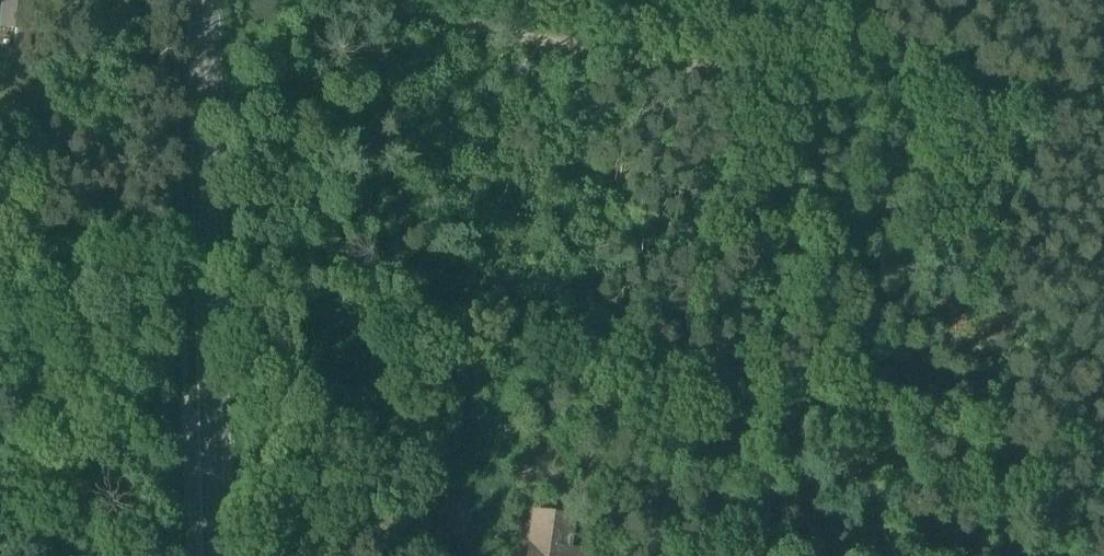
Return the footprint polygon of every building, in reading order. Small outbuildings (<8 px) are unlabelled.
[(1,28),(31,30),(33,0),(3,0),(1,28)] [(534,532),(531,555),(588,555),(589,554),(558,549),(560,536),(570,537),(573,519),(549,516),(546,533),(534,532)]
